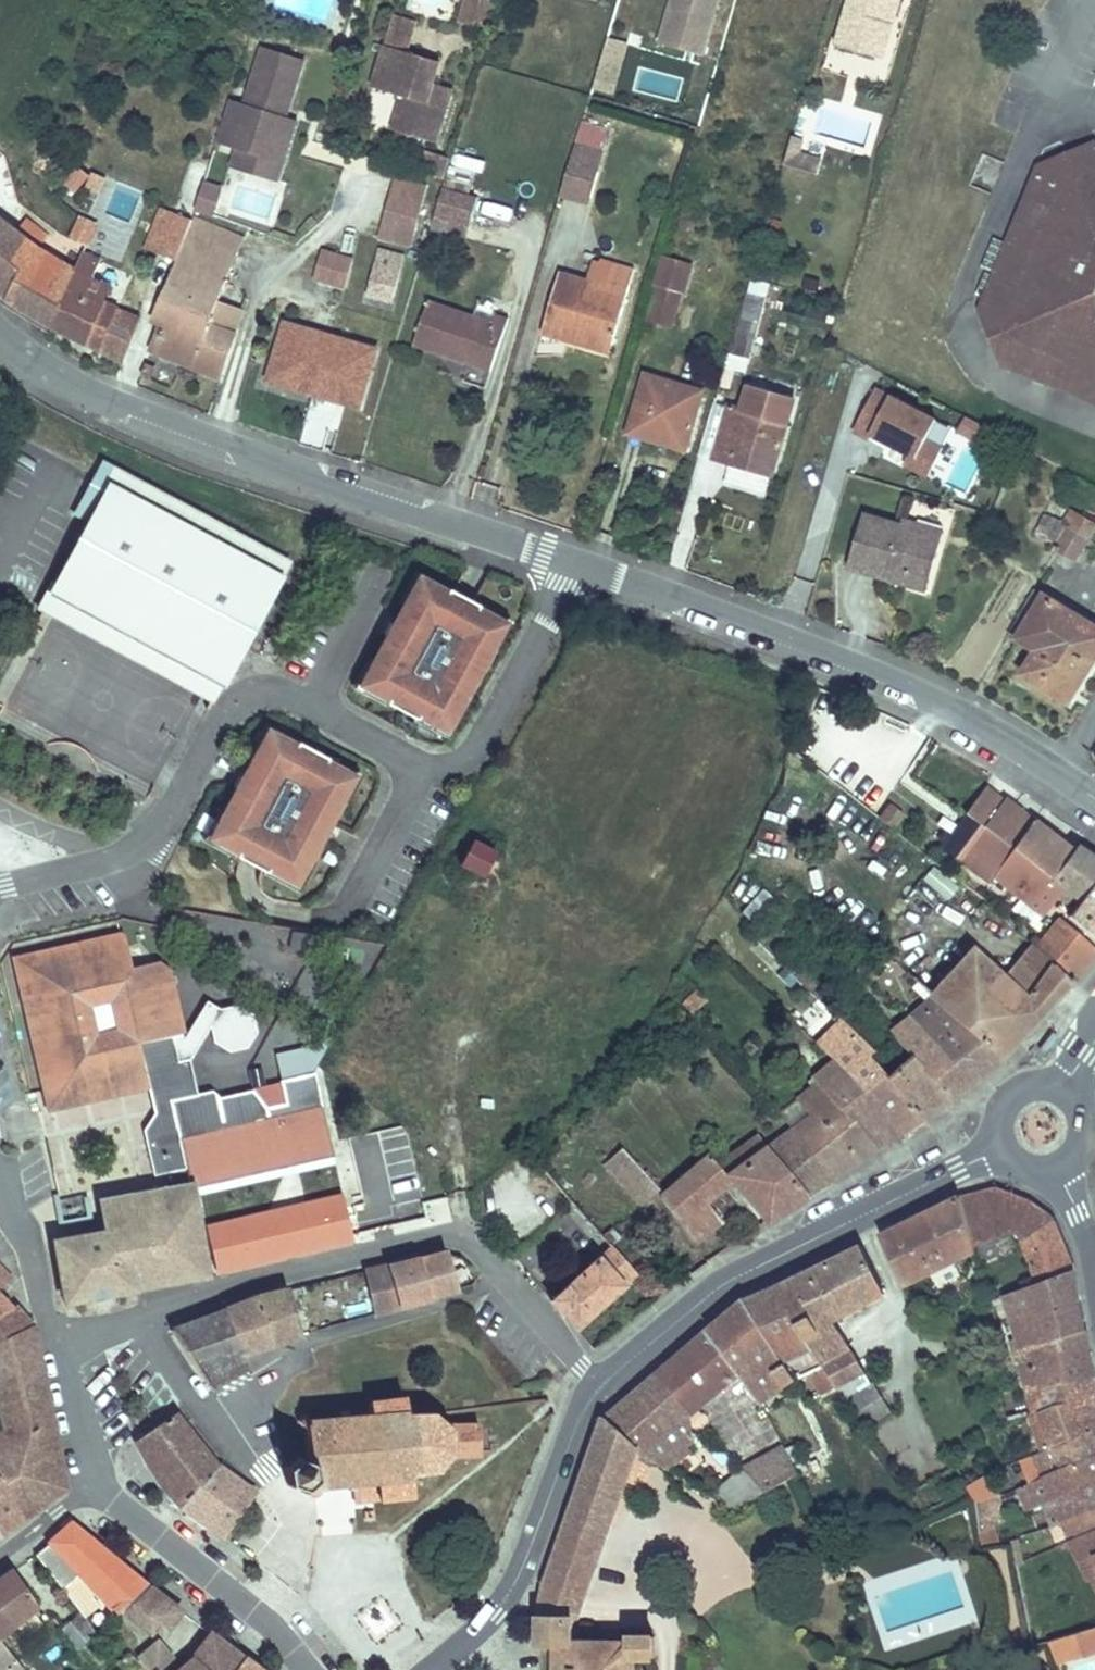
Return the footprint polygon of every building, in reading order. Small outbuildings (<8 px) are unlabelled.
[(493,22),(499,0),(498,0),(466,0),(462,13),(493,22)] [(658,45),(700,57),(717,0),(671,0),(658,45)] [(835,53),(877,65),(896,0),(850,0),(835,53)] [(397,12),(387,46),(410,52),(419,19),(397,12)] [(614,100),(629,45),(607,39),(591,94),(614,100)] [(410,52),(387,46),(376,88),(404,96),(395,128),(439,141),(455,86),(438,81),(443,60),(410,52)] [(226,125),(220,142),(230,146),(236,129),(226,125)] [(571,140),(556,194),(583,202),(598,148),(571,140)] [(1067,155),(1072,169),(1094,178),(1094,145),(1067,155)] [(819,179),(824,159),(791,151),(786,171),(819,179)] [(993,350),(999,367),(1094,407),(1094,178),(1072,169),(1067,155),(1038,166),(1026,197),(1053,209),(993,350)] [(77,166),(64,193),(94,207),(106,180),(77,166)] [(378,242),(412,251),(430,186),(396,176),(378,242)] [(445,184),(431,230),(468,241),(481,195),(445,184)] [(218,194),(211,216),(222,220),(229,199),(218,194)] [(976,314),(993,350),(1053,209),(1026,197),(976,314)] [(191,231),(194,220),(189,217),(173,212),(146,272),(139,269),(132,293),(159,304),(191,231)] [(79,216),(70,239),(91,247),(100,224),(79,216)] [(55,322),(74,273),(0,219),(0,279),(55,322)] [(194,220),(191,231),(235,252),(240,239),(194,220)] [(230,355),(237,337),(209,326),(237,253),(235,252),(191,231),(159,304),(153,317),(163,321),(154,343),(154,345),(222,379),(230,355)] [(133,240),(118,261),(133,266),(142,244),(133,240)] [(365,301),(396,307),(406,255),(374,249),(365,301)] [(315,285),(347,292),(355,258),(323,250),(315,285)] [(74,273),(55,322),(122,356),(138,317),(98,304),(105,287),(90,280),(95,261),(80,255),(74,273)] [(663,255),(654,283),(657,284),(682,292),(685,293),(694,264),(663,255)] [(133,266),(118,261),(115,274),(114,287),(132,293),(139,269),(133,266)] [(558,275),(542,333),(558,337),(560,332),(607,345),(628,269),(600,261),(593,284),(558,275)] [(682,292),(657,284),(646,321),(672,328),(682,292)] [(424,301),(411,345),(474,363),(483,335),(494,338),(499,323),(424,301)] [(151,335),(154,343),(163,321),(153,317),(151,329),(151,335)] [(742,322),(733,354),(747,358),(756,327),(742,322)] [(269,378),(313,393),(331,335),(291,324),(281,357),(276,356),(269,378)] [(331,335),(313,393),(358,406),(365,383),(363,383),(374,348),(331,335)] [(644,379),(628,434),(685,451),(701,398),(644,379)] [(877,391),(855,433),(908,457),(905,466),(926,478),(943,447),(925,438),(933,419),(877,391)] [(730,407),(715,459),(771,477),(786,426),(730,407)] [(967,418),(959,432),(989,448),(997,433),(967,418)] [(122,476),(112,493),(170,523),(179,506),(122,476)] [(112,493),(54,603),(76,614),(70,626),(191,688),(203,668),(227,681),(288,563),(179,506),(170,523),(112,493)] [(941,536),(901,525),(899,532),(863,523),(847,575),(885,586),(888,577),(926,588),(941,536)] [(1070,526),(1048,569),(1065,580),(1086,539),(1074,533),(1076,529),(1070,526)] [(447,593),(449,589),(451,586),(419,569),(403,599),(408,602),(410,598),(414,599),(424,581),(447,593)] [(888,577),(885,586),(923,597),(926,588),(888,577)] [(457,593),(456,593),(449,589),(447,593),(424,581),(414,599),(410,598),(408,602),(399,619),(388,638),(376,662),(373,669),(377,671),(368,687),(391,699),(389,703),(420,719),(423,716),(446,728),(454,711),(459,714),(462,708),(494,649),(497,643),(494,641),(502,622),(479,609),(481,606),(476,603),(457,593)] [(1013,646),(1034,657),(1021,676),(1068,704),(1094,658),(1094,628),(1041,599),(1013,646)] [(76,614),(54,603),(49,614),(54,617),(70,626),(76,614)] [(482,603),(481,606),(479,609),(502,622),(494,641),(497,643),(494,649),(500,651),(515,620),(482,603)] [(373,669),(376,662),(370,659),(354,689),(387,707),(389,703),(391,699),(368,687),(377,671),(373,669)] [(203,668),(191,688),(204,695),(216,701),(227,681),(203,668)] [(423,716),(420,719),(418,724),(451,741),(467,711),(462,708),(459,714),(454,711),(446,728),(423,716)] [(252,754),(258,758),(261,752),(266,754),(275,736),(298,748),(299,744),(301,741),(268,725),(252,754)] [(239,794),(226,818),(223,824),(227,827),(219,843),(240,855),(239,859),(244,861),(266,873),(270,876),(272,871),(295,882),(303,866),(308,868),(312,862),(323,840),(332,824),(343,802),(347,795),(342,793),(350,775),(328,763),(330,760),(299,744),(298,748),(275,736),(266,754),(261,752),(258,758),(250,773),(239,794)] [(331,757),(330,760),(328,763),(350,775),(342,793),(347,795),(343,802),(349,804),(364,774),(331,757)] [(978,799),(957,827),(984,843),(1004,855),(1015,865),(1041,888),(1063,860),(996,810),(994,811),(978,799)] [(886,801),(878,817),(894,825),(902,808),(886,801)] [(223,824),(226,818),(220,814),(205,844),(237,861),(239,859),(240,855),(219,843),(227,827),(223,824)] [(499,861),(489,858),(494,838),(464,830),(454,866),(495,877),(499,861)] [(1004,855),(984,843),(957,877),(978,894),(985,885),(1034,925),(1044,913),(1044,912),(1037,906),(1047,894),(1041,888),(1015,865),(1004,855)] [(1063,860),(1041,888),(1047,894),(1037,906),(1044,912),(1050,906),(1053,909),(1047,915),(1056,924),(1057,925),(1094,882),(1094,875),(1067,856),(1063,860)] [(272,871),(270,876),(269,877),(303,894),(318,865),(312,862),(308,868),(303,866),(295,882),(272,871)] [(1094,957),(1094,882),(1057,925),(1094,958),(1094,957)] [(1051,930),(1027,958),(1065,990),(1091,962),(1051,930)] [(331,1162),(330,1156),(310,1080),(275,1088),(281,1110),(257,1116),(255,1106),(249,1108),(246,1097),(217,1104),(211,1100),(200,1103),(193,1100),(185,1064),(176,1066),(171,1045),(170,1039),(179,1037),(165,974),(156,966),(131,971),(125,944),(122,942),(119,941),(58,955),(60,966),(32,972),(30,975),(29,978),(31,988),(35,1005),(24,1008),(46,1103),(58,1101),(61,1112),(151,1091),(157,1112),(141,1139),(145,1158),(160,1154),(168,1181),(183,1177),(187,1191),(171,1196),(172,1202),(192,1196),(327,1163),(331,1162)] [(60,966),(58,955),(14,964),(24,1008),(35,1005),(31,988),(29,978),(30,975),(32,972),(60,966)] [(908,972),(901,979),(927,1006),(994,1068),(1023,1037),(1065,990),(1027,958),(1025,956),(996,988),(965,962),(943,987),(923,969),(914,979),(908,972)] [(861,1063),(920,1125),(921,1127),(946,1108),(889,1043),(892,1039),(888,1035),(878,1044),(856,1023),(867,1011),(854,997),(842,1009),(844,1013),(832,1026),(860,1051),(866,1058),(861,1063)] [(693,1002),(678,1015),(686,1022),(700,1010),(693,1002)] [(907,1026),(960,1097),(990,1074),(994,1068),(927,1006),(907,1026)] [(889,1043),(946,1108),(960,1097),(907,1026),(904,1029),(892,1039),(889,1043)] [(810,1051),(827,1068),(897,1142),(920,1125),(861,1063),(855,1068),(826,1038),(810,1051)] [(808,1124),(788,1138),(830,1186),(863,1163),(897,1142),(827,1068),(820,1074),(815,1068),(803,1080),(812,1090),(795,1107),(808,1124)] [(49,1115),(61,1112),(58,1101),(46,1103),(49,1115)] [(830,1186),(788,1138),(764,1155),(805,1202),(830,1186)] [(160,1154),(145,1158),(151,1184),(168,1181),(160,1154)] [(805,1202),(764,1155),(724,1183),(706,1163),(654,1207),(691,1251),(718,1228),(702,1210),(730,1186),(765,1228),(805,1202)] [(616,1157),(600,1171),(636,1212),(652,1198),(616,1157)] [(411,1166),(352,1179),(362,1220),(421,1207),(411,1166)] [(108,1235),(51,1248),(62,1311),(88,1305),(89,1311),(111,1305),(113,1301),(150,1292),(148,1278),(185,1270),(188,1283),(210,1278),(192,1196),(172,1202),(119,1216),(122,1232),(108,1235)] [(117,1209),(119,1216),(172,1202),(171,1196),(117,1209)] [(959,1207),(973,1253),(1011,1241),(1023,1250),(1048,1230),(1049,1230),(1052,1228),(1027,1210),(993,1198),(959,1207)] [(563,1200),(545,1217),(552,1224),(569,1208),(563,1200)] [(957,1204),(880,1241),(903,1289),(973,1253),(959,1207),(957,1204)] [(110,1210),(112,1218),(119,1216),(117,1209),(110,1210)] [(102,1212),(104,1220),(112,1218),(110,1210),(102,1212)] [(112,1218),(104,1220),(108,1235),(122,1232),(119,1216),(112,1218)] [(1048,1230),(1023,1250),(1036,1291),(1069,1280),(1049,1230),(1048,1230)] [(589,1255),(595,1264),(609,1252),(602,1244),(589,1255)] [(595,1264),(548,1306),(574,1335),(635,1281),(609,1252),(595,1264)] [(859,1252),(773,1294),(832,1386),(834,1389),(861,1377),(830,1325),(879,1298),(859,1252)] [(392,1271),(397,1314),(426,1306),(429,1302),(454,1295),(443,1261),(392,1271)] [(148,1278),(150,1292),(188,1283),(185,1270),(148,1278)] [(368,1305),(371,1321),(397,1314),(392,1271),(362,1278),(363,1284),(368,1305)] [(1036,1291),(1003,1302),(1015,1347),(1012,1348),(1025,1399),(1090,1383),(1069,1280),(1036,1291)] [(740,1310),(707,1338),(737,1377),(754,1407),(795,1382),(796,1385),(814,1374),(824,1390),(832,1386),(773,1294),(740,1310)] [(285,1298),(256,1306),(268,1350),(294,1342),(289,1318),(287,1309),(285,1298)] [(9,1314),(0,1304),(0,1320),(9,1314)] [(268,1350),(256,1306),(254,1306),(167,1336),(208,1397),(246,1376),(239,1359),(268,1350)] [(30,1334),(29,1333),(12,1313),(9,1314),(0,1320),(0,1349),(30,1334)] [(0,1437),(0,1478),(22,1522),(40,1509),(54,1499),(59,1492),(59,1478),(57,1468),(47,1419),(40,1382),(32,1341),(30,1334),(0,1349),(0,1422),(4,1435),(0,1437)] [(707,1338),(658,1380),(688,1417),(737,1377),(707,1338)] [(606,1419),(605,1420),(637,1453),(642,1458),(688,1417),(658,1380),(610,1422),(606,1419)] [(1051,1454),(1094,1437),(1094,1412),(1090,1383),(1025,1399),(1030,1419),(1031,1424),(1039,1422),(1051,1454)] [(871,1388),(843,1402),(863,1433),(889,1415),(871,1388)] [(983,1398),(993,1428),(1030,1419),(1025,1399),(999,1405),(996,1395),(983,1398)] [(295,1467),(281,1478),(285,1484),(284,1488),(288,1491),(291,1488),(299,1493),(296,1497),(301,1500),(303,1498),(309,1499),(313,1494),(323,1498),(326,1490),(346,1488),(348,1497),(352,1497),(353,1506),(382,1504),(413,1500),(411,1478),(433,1476),(436,1479),(438,1479),(440,1478),(440,1475),(438,1472),(445,1463),(478,1460),(476,1432),(462,1433),(462,1415),(434,1417),(402,1422),(400,1406),(396,1406),(395,1403),(390,1403),(390,1407),(367,1409),(368,1424),(313,1430),(304,1420),(298,1425),(305,1433),(307,1468),(295,1467)] [(402,1422),(434,1417),(433,1405),(400,1406),(402,1422)] [(542,1609),(541,1621),(573,1623),(637,1453),(605,1420),(602,1423),(605,1426),(544,1601),(542,1609)] [(135,1447),(179,1511),(213,1469),(172,1421),(135,1447)] [(1035,1460),(1043,1483),(1094,1461),(1094,1437),(1051,1454),(1035,1460)] [(740,1476),(760,1497),(795,1476),(780,1451),(740,1476)] [(1043,1483),(1046,1492),(1037,1496),(1042,1506),(1094,1488),(1094,1461),(1043,1483)] [(809,1468),(805,1471),(809,1477),(814,1473),(809,1468)] [(213,1469),(179,1511),(217,1540),(251,1497),(213,1469)] [(737,1472),(710,1497),(736,1512),(760,1497),(740,1476),(737,1472)] [(971,1500),(998,1495),(994,1473),(967,1478),(971,1500)] [(0,1478),(0,1535),(1,1537),(22,1522),(0,1478)] [(1076,1518),(1094,1511),(1094,1488),(1042,1506),(1035,1509),(1038,1517),(1048,1514),(1053,1528),(1076,1518)] [(987,1507),(980,1510),(984,1517),(990,1514),(987,1507)] [(1085,1540),(1094,1536),(1094,1511),(1076,1518),(1085,1540)] [(72,1526),(33,1559),(81,1616),(83,1618),(97,1607),(91,1599),(96,1596),(117,1617),(120,1615),(146,1592),(98,1552),(72,1526)] [(1010,1535),(1012,1542),(1020,1539),(1018,1532),(1010,1535)] [(1052,1552),(1056,1562),(1061,1560),(1074,1589),(1088,1584),(1094,1600),(1094,1536),(1085,1540),(1052,1552)] [(0,1583),(0,1638),(37,1609),(11,1575),(0,1583)] [(177,1615),(146,1592),(120,1615),(139,1629),(145,1621),(164,1635),(177,1615)] [(1070,1599),(1061,1603),(1064,1611),(1074,1608),(1070,1599)] [(83,1618),(81,1616),(62,1632),(79,1652),(98,1635),(83,1618)] [(541,1621),(541,1654),(556,1655),(556,1669),(636,1669),(636,1660),(655,1660),(655,1639),(630,1638),(630,1645),(574,1645),(574,1623),(573,1623),(541,1621)] [(1048,1645),(1053,1660),(1078,1653),(1081,1658),(1094,1655),(1094,1632),(1048,1645)] [(242,1663),(208,1638),(191,1661),(195,1666),(191,1669),(234,1669),(242,1663)] [(138,1665),(142,1669),(164,1669),(171,1664),(156,1647),(138,1665)] [(0,1648),(0,1669),(18,1669),(0,1648)]
